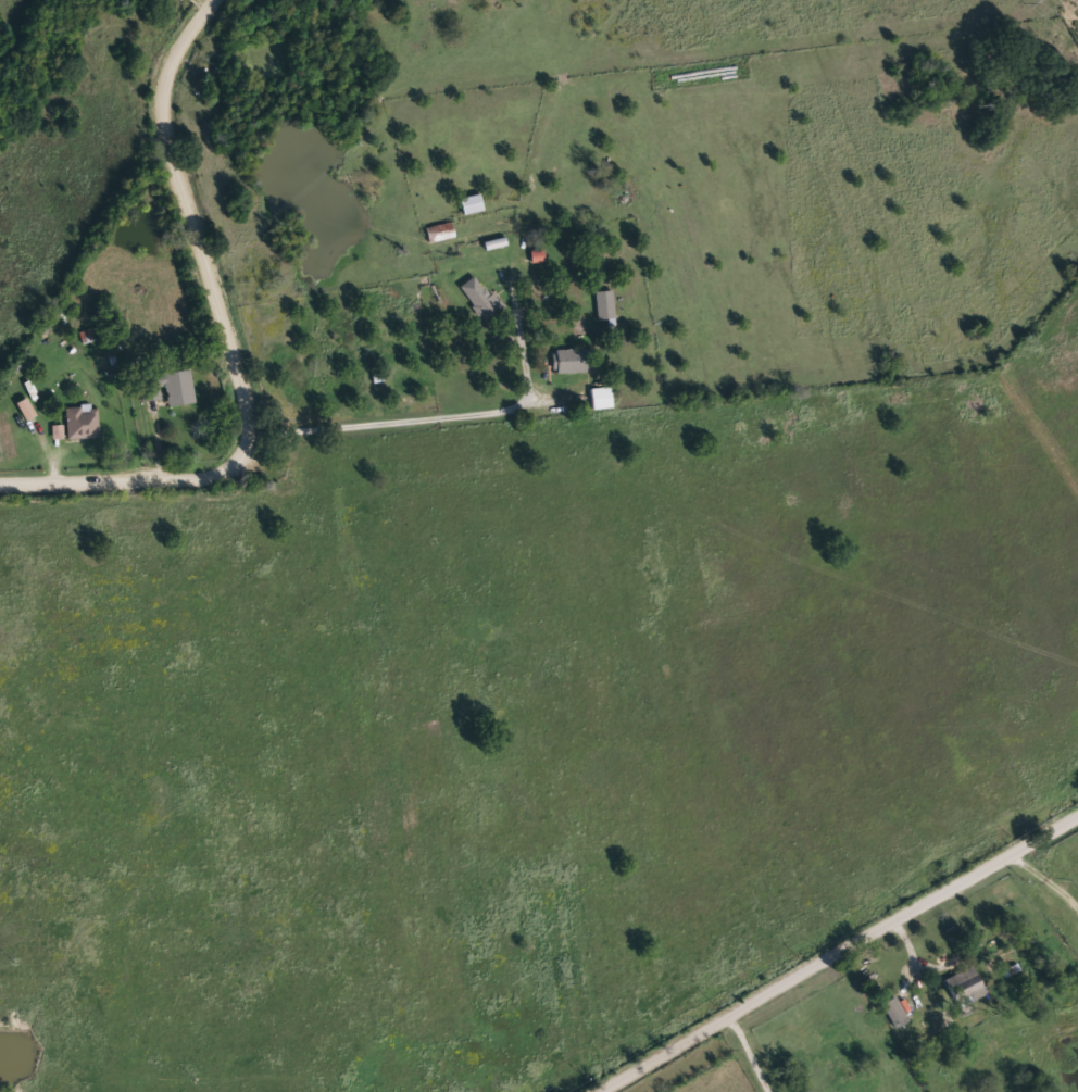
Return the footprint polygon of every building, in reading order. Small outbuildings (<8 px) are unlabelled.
[(485,209),(465,213),(461,197),(481,192),(485,209)] [(454,237),(428,240),(427,226),(453,223),(454,237)] [(461,287),(477,274),(504,307),(487,321),(461,287)] [(597,318),(597,290),(615,290),(615,318),(597,318)] [(551,371),(552,348),(589,349),(588,373),(551,371)] [(170,405),(168,399),(143,402),(140,375),(192,367),(197,402),(170,405)] [(613,407),(591,407),(591,387),(613,387),(613,407)] [(66,438),(66,406),(100,406),(100,438),(66,438)] [(962,1007),(945,980),(974,963),(990,990),(962,1007)] [(883,1003),(898,994),(911,1019),(897,1027),(883,1003)]
